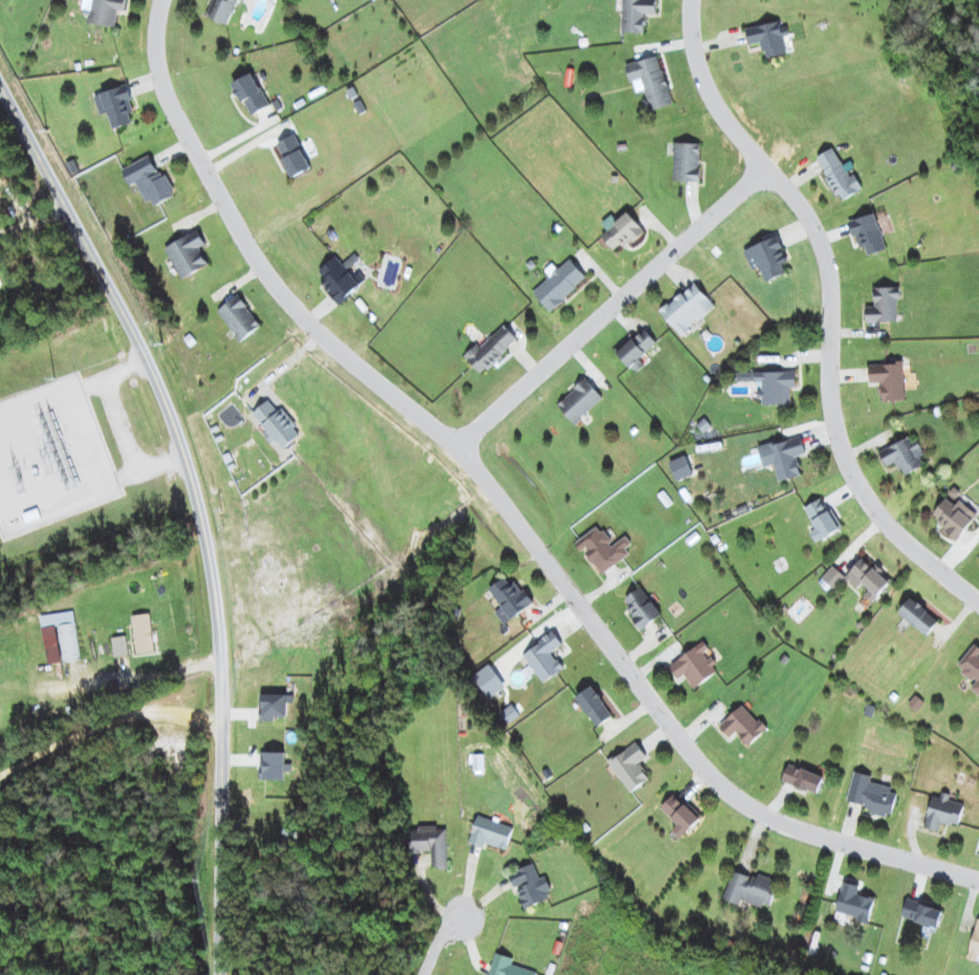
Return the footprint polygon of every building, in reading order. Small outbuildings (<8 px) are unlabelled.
[(92,4),(90,23),(117,26),(118,10),(127,11),(128,0),(85,0),(84,3),(92,4)] [(239,0),(218,0),(211,17),(229,24),(239,0)] [(657,0),(623,0),(622,32),(645,33),(646,14),(657,14),(657,0)] [(750,44),(762,41),(765,58),(788,53),(784,36),(790,35),(788,26),(781,27),(780,21),(747,27),(750,44)] [(651,110),(673,104),(660,55),(627,63),(634,92),(645,89),(651,110)] [(271,105),(253,72),(233,83),(250,116),(271,105)] [(102,91),(112,129),(132,123),(129,113),(135,111),(128,84),(102,91)] [(292,177),(312,168),(296,133),(277,143),(292,177)] [(701,143),(675,142),(674,181),(700,181),(701,143)] [(841,201),(860,190),(835,146),(816,157),(841,201)] [(123,169),(131,185),(138,182),(151,207),(174,195),(153,153),(123,169)] [(644,229),(628,211),(602,235),(618,253),(644,229)] [(885,250),(877,213),(851,219),(857,248),(866,246),(868,254),(885,250)] [(183,279),(210,264),(200,247),(206,244),(198,229),(165,247),(183,279)] [(787,273),(783,263),(789,261),(778,235),(752,246),(766,281),(787,273)] [(339,303),(367,280),(359,270),(353,275),(337,255),(319,269),(326,278),(321,281),(339,303)] [(588,277),(570,258),(534,292),(551,311),(588,277)] [(682,335),(716,306),(695,281),(661,311),(682,335)] [(867,322),(898,321),(897,298),(901,298),(901,286),(874,287),(874,306),(866,306),(867,322)] [(262,324),(237,294),(217,311),(242,341),(262,324)] [(519,339),(505,324),(481,346),(478,343),(465,355),(482,374),(519,339)] [(645,364),(640,359),(657,342),(644,327),(617,352),(636,372),(645,364)] [(870,363),(870,383),(882,383),(882,400),(905,400),(904,362),(870,363)] [(737,381),(762,381),(762,390),(760,390),(760,404),(791,404),(791,387),(796,387),(796,370),(737,371),(737,381)] [(575,424),(604,397),(586,378),(557,405),(575,424)] [(261,407),(271,418),(263,425),(284,448),(302,432),(281,409),(279,411),(268,400),(261,407)] [(759,446),(764,467),(775,464),(779,480),(802,474),(797,455),(806,453),(802,435),(759,446)] [(925,465),(920,455),(924,454),(919,441),(913,444),(910,436),(880,450),(887,466),(897,461),(904,475),(925,465)] [(669,461),(677,481),(694,474),(686,454),(669,461)] [(843,528),(833,507),(827,510),(821,498),(805,506),(822,539),(843,528)] [(958,539),(974,520),(947,498),(931,516),(958,539)] [(627,535),(614,544),(600,525),(575,542),(582,552),(585,550),(602,574),(631,554),(627,547),(632,543),(627,535)] [(870,589),(865,595),(873,602),(893,580),(878,567),(876,569),(862,557),(846,576),(859,588),(863,583),(870,589)] [(819,581),(830,592),(845,576),(834,565),(819,581)] [(495,612),(505,625),(534,603),(516,580),(511,584),(505,577),(489,589),(502,606),(495,612)] [(623,599),(641,629),(662,616),(643,586),(623,599)] [(899,611),(927,636),(940,621),(912,597),(899,611)] [(47,663),(81,659),(75,610),(41,614),(47,663)] [(132,615),(138,653),(155,650),(150,612),(132,615)] [(523,653),(543,683),(564,669),(553,651),(563,644),(555,632),(523,653)] [(112,637),(115,656),(129,654),(126,635),(112,637)] [(670,664),(679,678),(685,674),(694,688),(719,671),(706,651),(710,648),(704,641),(670,664)] [(964,647),(965,678),(974,678),(974,694),(978,694),(978,646),(964,647)] [(614,714),(592,686),(576,698),(599,727),(614,714)] [(262,704),(259,704),(259,720),(288,719),(287,693),(262,694),(262,704)] [(749,746),(767,729),(743,704),(720,726),(730,737),(736,732),(749,746)] [(649,780),(639,762),(647,757),(638,742),(609,760),(630,792),(649,780)] [(818,794),(825,777),(789,763),(783,780),(818,794)] [(898,789),(871,783),(873,775),(854,771),(847,801),(868,805),(867,812),(892,817),(898,789)] [(946,799),(933,795),(924,827),(940,831),(942,821),(959,826),(965,804),(946,799)] [(507,849),(514,827),(478,815),(469,842),(485,847),(487,843),(507,849)] [(448,867),(447,826),(411,827),(412,850),(432,850),(433,868),(448,867)] [(545,876),(540,878),(534,863),(510,873),(525,909),(553,897),(545,876)] [(742,899),(770,908),(779,881),(756,873),(754,877),(734,870),(725,899),(740,904),(742,899)] [(875,898),(857,893),(860,885),(844,881),(836,913),(869,921),(875,898)] [(943,907),(907,900),(903,919),(940,926),(943,907)] [(514,957),(496,952),(490,974),(536,974),(537,971),(512,965),(514,957)]
